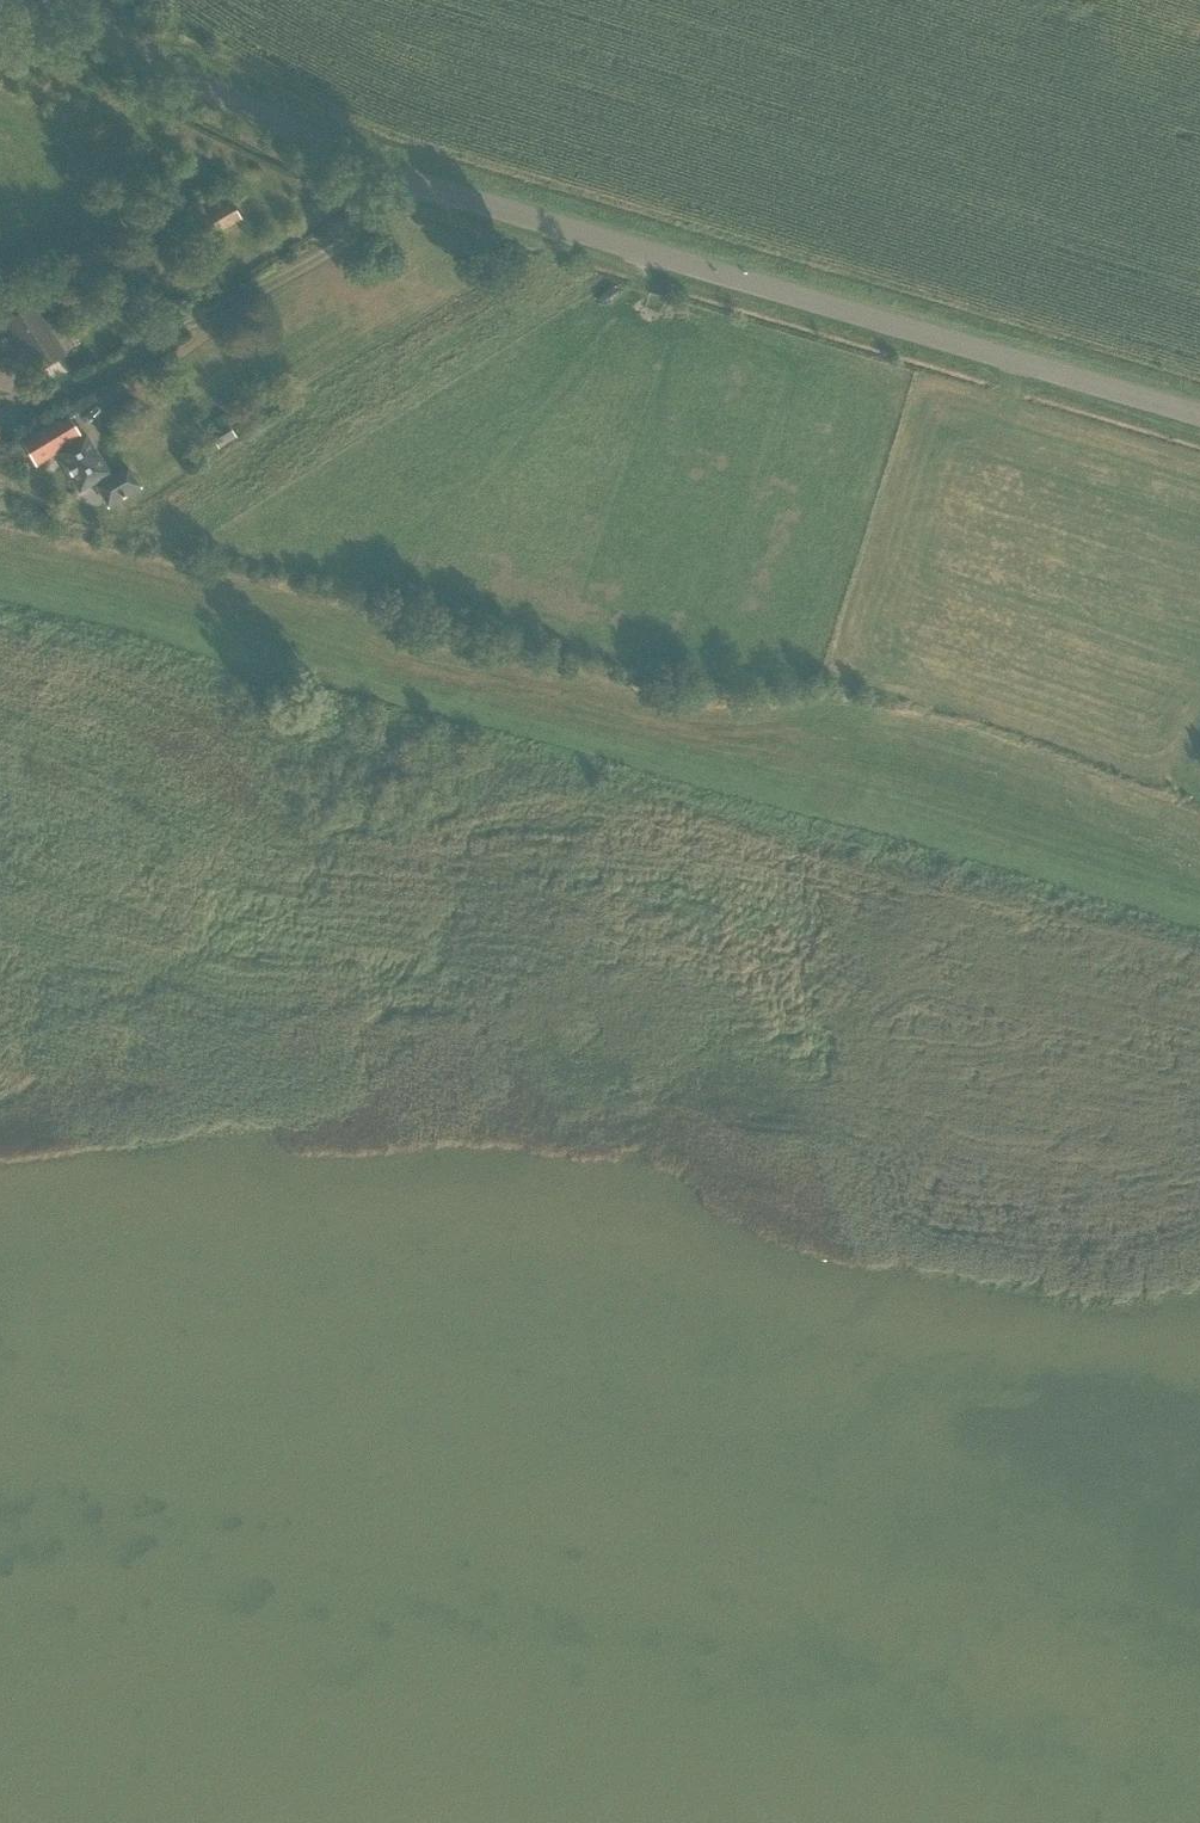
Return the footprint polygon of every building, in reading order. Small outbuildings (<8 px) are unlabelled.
[(223,195),(199,211),(196,207),(186,213),(187,214),(165,228),(173,241),(205,221),(213,233),(237,218),(223,195)] [(54,314),(40,324),(29,307),(4,323),(36,372),(75,346),(54,314)] [(21,441),(35,466),(55,454),(81,438),(81,437),(67,413),(21,441)] [(209,435),(218,449),(236,438),(227,424),(209,435)] [(111,476),(86,434),(81,437),(81,438),(55,454),(78,493),(93,484),(108,509),(142,489),(128,466),(111,476)]
